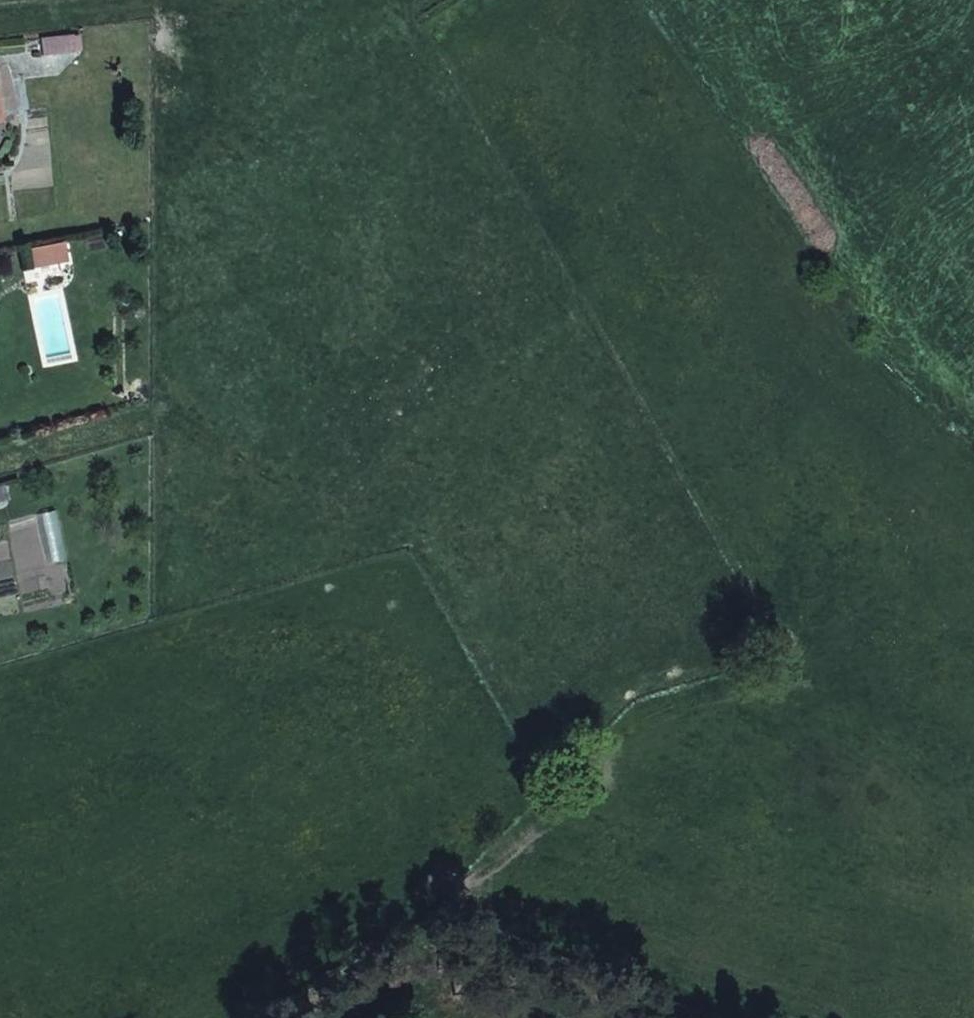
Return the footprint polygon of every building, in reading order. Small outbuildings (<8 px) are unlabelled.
[(41,37),(44,54),(75,51),(72,34),(41,37)] [(29,246),(32,264),(65,258),(62,241),(29,246)] [(0,485),(0,501),(8,499),(4,484),(0,485)]
